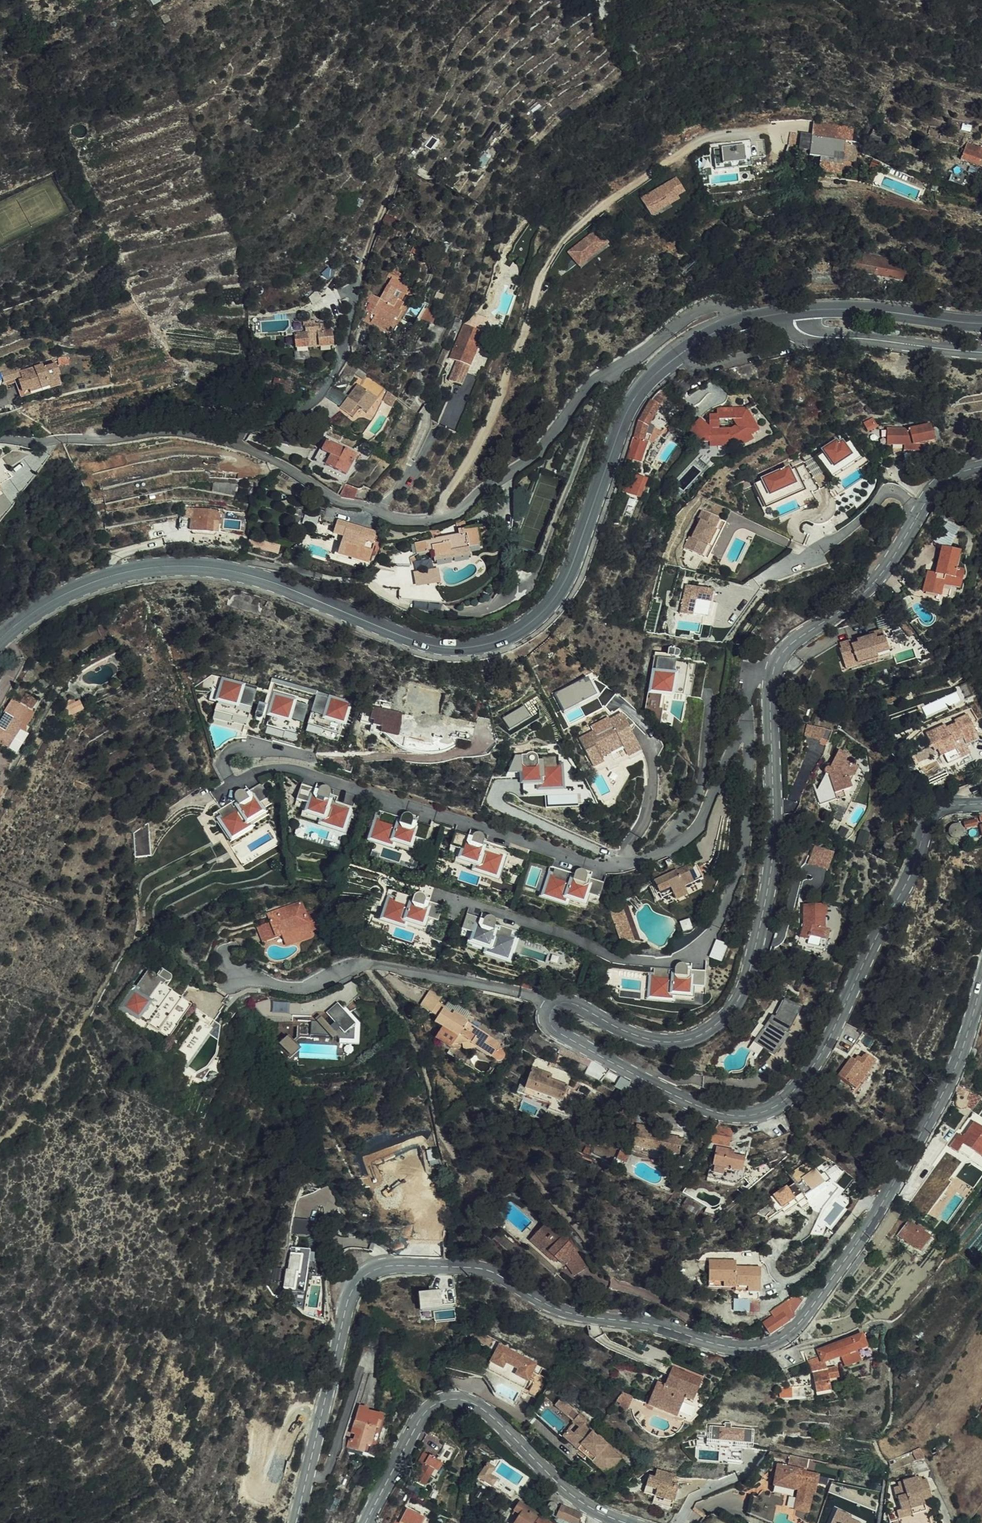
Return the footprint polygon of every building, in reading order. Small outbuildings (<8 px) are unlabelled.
[(875,131),(871,138),(884,145),(888,139),(875,131)] [(853,141),(809,132),(806,147),(816,149),(815,154),(827,156),(838,159),(838,164),(848,166),(853,141)] [(753,165),(750,139),(714,143),(717,169),(753,165)] [(981,155),(981,147),(968,142),(962,160),(979,166),(981,167),(981,155)] [(880,159),(872,154),(869,158),(877,163),(880,159)] [(677,178),(642,197),(652,216),(680,200),(678,196),(685,192),(677,178)] [(762,196),(760,197),(759,197),(758,198),(757,200),(756,202),(757,204),(758,205),(760,207),(761,207),(764,207),(766,205),(767,204),(767,202),(767,200),(766,198),(764,197),(762,196)] [(598,229),(569,251),(580,265),(609,243),(598,229)] [(848,269),(905,280),(907,267),(900,266),(901,258),(866,251),(864,261),(849,258),(848,269)] [(834,269),(844,271),(845,264),(835,262),(834,269)] [(380,317),(391,323),(401,299),(398,299),(401,291),(398,290),(401,283),(404,284),(407,275),(395,270),(385,293),(379,290),(376,299),(382,301),(379,308),(383,310),(380,317)] [(408,294),(404,292),(401,291),(398,299),(401,299),(391,323),(395,324),(401,309),(403,311),(407,302),(405,301),(408,294)] [(373,306),(379,308),(382,301),(376,299),(373,306)] [(430,309),(424,307),(420,316),(420,319),(431,323),(435,315),(429,313),(430,309)] [(307,323),(308,332),(326,332),(326,323),(307,323)] [(471,366),(484,334),(464,325),(451,358),(458,361),(471,366)] [(308,332),(308,346),(334,345),(334,331),(326,332),(308,332)] [(296,346),(308,346),(308,332),(296,333),(296,346)] [(16,377),(20,387),(28,384),(29,387),(40,383),(39,380),(47,377),(47,380),(58,376),(55,369),(57,368),(54,358),(52,358),(50,352),(29,359),(0,372),(2,379),(20,372),(21,375),(16,377)] [(367,374),(347,358),(342,364),(362,379),(367,374)] [(467,375),(471,366),(458,361),(455,370),(467,375)] [(463,386),(467,375),(455,370),(451,380),(463,386)] [(225,388),(244,396),(247,387),(227,380),(225,388)] [(384,387),(374,380),(370,386),(380,394),(384,387)] [(339,408),(349,415),(357,405),(364,405),(370,409),(377,400),(357,384),(339,408)] [(673,392),(667,387),(663,389),(651,400),(660,405),(673,392)] [(392,406),(397,397),(390,392),(387,390),(382,399),(392,406)] [(660,405),(651,400),(639,419),(635,435),(628,455),(643,461),(650,441),(654,428),(650,426),(650,425),(660,405)] [(357,405),(349,415),(354,419),(360,410),(366,415),(370,409),(364,405),(357,405)] [(699,420),(688,432),(699,442),(710,442),(711,448),(700,459),(708,466),(714,458),(724,458),(731,454),(730,444),(733,444),(741,439),(744,444),(752,439),(750,434),(758,429),(745,408),(717,409),(717,415),(709,415),(710,430),(699,420)] [(868,436),(875,431),(870,424),(863,429),(868,436)] [(664,431),(655,427),(654,428),(650,441),(654,443),(664,431)] [(911,431),(891,433),(893,447),(903,447),(905,462),(916,461),(914,441),(921,440),(924,445),(936,441),(931,428),(911,431)] [(823,449),(833,465),(851,455),(841,439),(823,449)] [(346,477),(358,456),(329,440),(315,460),(336,472),(332,478),(340,483),(344,476),(346,477)] [(927,449),(924,445),(921,440),(914,441),(916,461),(919,460),(918,451),(927,449)] [(787,471),(800,463),(794,455),(781,464),(787,471)] [(810,464),(797,465),(799,489),(811,488),(810,464)] [(644,479),(631,473),(626,485),(633,488),(631,492),(638,494),(644,479)] [(348,484),(340,495),(342,496),(344,496),(355,499),(362,487),(348,484)] [(170,533),(190,531),(191,518),(191,509),(169,515),(170,533)] [(191,518),(190,531),(219,534),(220,512),(194,510),(193,518),(191,518)] [(703,521),(700,528),(696,536),(693,535),(688,546),(701,552),(706,542),(710,544),(723,517),(705,510),(701,519),(703,521)] [(948,520),(936,540),(949,547),(960,527),(948,520)] [(362,529),(337,522),(334,533),(344,536),(342,542),(339,553),(369,562),(375,545),(373,544),(359,540),(362,529)] [(449,555),(449,560),(468,557),(467,549),(479,547),(477,538),(488,536),(486,525),(465,529),(465,533),(434,538),(435,541),(414,544),(416,556),(430,554),(431,558),(449,555)] [(376,534),(362,529),(359,540),(373,544),(376,534)] [(344,536),(334,533),(332,539),(342,542),(344,536)] [(248,547),(278,556),(280,545),(251,537),(248,547)] [(705,554),(710,544),(706,542),(701,552),(705,554)] [(943,574),(954,549),(948,548),(945,562),(941,563),(939,568),(943,571),(942,575),(938,574),(931,572),(925,595),(934,591),(943,574)] [(962,552),(954,549),(943,574),(934,591),(925,595),(924,598),(941,603),(943,596),(946,585),(954,587),(962,589),(967,572),(958,570),(962,552)] [(431,563),(449,560),(449,555),(431,558),(431,563)] [(415,573),(417,585),(439,580),(437,569),(415,573)] [(708,613),(720,616),(723,602),(715,601),(717,589),(709,588),(708,591),(701,590),(702,587),(691,585),(685,612),(697,614),(696,620),(707,623),(708,613)] [(954,587),(946,585),(943,596),(951,598),(954,587)] [(416,602),(412,586),(392,587),(391,599),(416,602)] [(718,625),(720,616),(708,613),(707,623),(718,625)] [(862,647),(861,644),(855,647),(853,645),(843,648),(845,653),(843,653),(847,665),(858,661),(861,668),(880,661),(893,657),(885,633),(872,638),(873,640),(867,642),(868,645),(862,647)] [(699,697),(705,664),(677,659),(679,651),(678,649),(677,648),(667,647),(667,652),(654,650),(648,688),(699,697)] [(858,661),(847,665),(850,674),(881,664),(880,661),(861,668),(858,661)] [(590,675),(554,691),(563,712),(599,696),(590,675)] [(241,683),(223,678),(214,711),(231,716),(231,715),(246,720),(251,705),(255,691),(240,687),(241,683)] [(315,692),(270,678),(269,683),(314,696),(315,692)] [(331,696),(315,692),(314,696),(329,700),(331,696)] [(36,701),(25,693),(20,701),(31,709),(36,701)] [(292,701),(293,698),(275,693),(271,708),(267,707),(264,715),(268,716),(265,727),(283,732),(283,731),(298,735),(302,721),(307,705),(292,701)] [(307,722),(306,724),(321,728),(321,729),(338,734),(341,723),(344,713),(348,701),(331,696),(329,700),(314,696),(307,722)] [(11,699),(3,711),(5,712),(0,721),(0,743),(16,753),(28,734),(18,728),(21,723),(18,720),(25,708),(11,699)] [(70,715),(84,707),(80,700),(66,707),(70,715)] [(356,703),(348,701),(344,713),(352,715),(356,703)] [(468,741),(469,735),(449,730),(449,728),(448,725),(446,723),(444,722),(441,722),(438,724),(435,723),(435,721),(434,720),(417,716),(416,718),(412,717),(407,717),(401,717),(403,713),(393,710),(394,704),(382,701),(380,708),(371,706),(370,709),(367,709),(367,712),(361,711),(358,720),(369,723),(368,726),(367,730),(379,733),(379,731),(380,731),(392,734),(393,732),(398,734),(405,732),(415,733),(421,736),(427,738),(430,739),(431,736),(440,739),(441,737),(446,738),(446,736),(461,740),(468,741)] [(231,716),(214,711),(212,718),(210,723),(246,734),(247,732),(272,739),(272,741),(299,749),(306,724),(307,722),(302,721),(298,735),(283,731),(283,732),(265,727),(268,716),(264,715),(267,707),(263,706),(262,708),(256,706),(256,707),(251,705),(246,720),(231,715),(231,716)] [(509,728),(531,716),(524,705),(503,717),(509,728)] [(352,715),(344,713),(341,723),(349,725),(352,715)] [(491,731),(491,725),(490,719),(477,716),(473,722),(473,726),(491,731)] [(470,736),(473,726),(435,717),(434,720),(435,721),(435,723),(438,724),(441,722),(444,722),(446,723),(448,725),(449,728),(449,730),(469,735),(470,736)] [(960,760),(956,762),(959,769),(973,762),(966,747),(975,743),(974,739),(977,738),(967,717),(956,722),(958,725),(946,730),(945,727),(929,735),(933,741),(928,743),(930,746),(929,750),(933,752),(934,754),(940,751),(944,758),(956,752),(960,760)] [(581,741),(592,764),(595,770),(605,765),(601,755),(607,751),(608,753),(621,747),(623,751),(629,763),(642,757),(623,718),(612,724),(614,729),(602,734),(601,731),(581,741)] [(824,729),(806,724),(804,736),(819,742),(824,729)] [(432,740),(430,739),(427,738),(421,736),(415,733),(405,732),(398,734),(400,735),(408,738),(415,741),(423,741),(432,740)] [(621,747),(608,753),(610,757),(623,751),(621,747)] [(853,787),(851,782),(849,777),(854,777),(858,767),(845,761),(848,754),(838,750),(830,767),(828,767),(827,767),(826,768),(825,769),(825,771),(825,773),(829,776),(833,785),(838,799),(847,796),(845,790),(853,787)] [(524,758),(512,759),(505,777),(521,776),(522,782),(537,781),(537,785),(559,784),(557,754),(547,755),(547,751),(530,752),(527,752),(526,754),(525,756),(524,758)] [(595,770),(592,764),(589,766),(594,774),(598,775),(604,772),(607,771),(609,771),(613,774),(618,775),(619,774),(619,771),(630,766),(629,763),(623,751),(610,757),(608,753),(607,751),(601,755),(605,765),(595,770)] [(948,766),(956,762),(960,760),(956,752),(944,758),(948,766)] [(644,762),(642,757),(629,763),(630,766),(631,769),(644,762)] [(260,784),(245,794),(243,792),(241,791),(238,791),(236,792),(234,794),(233,796),(233,799),(234,800),(216,811),(230,834),(249,823),(247,820),(260,811),(256,805),(268,797),(260,784)] [(341,827),(349,801),(329,795),(329,792),(328,789),(327,788),(325,787),(322,786),(320,787),(318,789),(317,791),(300,785),(295,801),(309,805),(306,813),(321,817),(320,821),(341,827)] [(401,816),(400,817),(380,811),(372,837),(392,844),(394,840),(408,845),(411,837),(424,842),(429,827),(412,821),(412,819),(412,817),(410,815),(408,814),(405,813),(403,814),(401,816)] [(842,826),(839,831),(845,835),(848,830),(842,826)] [(870,834),(862,830),(856,841),(865,845),(870,834)] [(471,837),(454,831),(449,846),(462,851),(460,858),(475,863),(474,866),(494,873),(502,847),(483,841),(483,838),(483,836),(482,835),(479,833),(477,832),(473,833),(472,835),(471,837)] [(818,849),(819,868),(832,867),(831,848),(818,849)] [(668,858),(664,859),(667,865),(670,863),(672,867),(673,870),(670,871),(674,879),(679,889),(683,887),(682,885),(701,877),(696,865),(694,861),(688,864),(683,851),(668,858)] [(705,863),(696,865),(701,877),(705,863)] [(603,883),(585,878),(586,877),(586,875),(585,873),(583,871),(581,870),(579,869),(576,870),(574,872),(573,874),(553,868),(545,894),(566,901),(567,897),(582,902),(584,894),(598,898),(603,883)] [(670,891),(671,893),(679,889),(674,879),(670,871),(664,874),(659,876),(658,873),(657,871),(655,871),(653,871),(652,873),(650,875),(652,879),(647,882),(652,893),(657,891),(660,896),(670,891)] [(674,898),(681,895),(679,889),(671,893),(674,898)] [(414,895),(412,897),(395,891),(387,915),(405,921),(406,918),(421,923),(423,917),(437,921),(442,906),(424,901),(425,898),(424,895),(422,894),(421,893),(417,892),(415,893),(414,895)] [(616,911),(610,912),(617,939),(624,940),(619,902),(614,903),(616,911)] [(619,902),(624,940),(630,940),(631,941),(620,902),(619,902)] [(304,915),(300,904),(269,915),(271,923),(256,928),(262,945),(282,938),(285,948),(310,939),(309,934),(321,929),(315,911),(304,915)] [(813,943),(818,933),(820,920),(821,921),(824,910),(803,905),(800,918),(802,919),(801,924),(799,923),(792,938),(800,941),(802,938),(813,943)] [(512,929),(494,923),(495,922),(495,920),(494,918),(492,916),(489,915),(487,915),(485,916),(483,917),(482,919),(465,914),(460,929),(474,933),(472,940),(487,944),(486,947),(504,952),(512,929)] [(822,935),(818,933),(813,943),(802,938),(800,941),(792,938),(789,945),(813,956),(822,935)] [(710,957),(722,961),(728,944),(716,940),(710,957)] [(674,966),(674,968),(653,966),(651,994),(672,996),(672,992),(688,993),(688,985),(703,986),(704,971),(686,969),(686,967),(685,965),(683,963),(681,963),(678,963),(676,964),(674,966)] [(546,981),(534,977),(531,987),(543,991),(546,981)] [(450,1016),(452,1013),(438,1003),(441,997),(430,990),(419,1006),(430,1013),(435,1005),(450,1016)] [(465,1042),(473,1048),(488,1058),(488,1057),(493,1060),(496,1062),(499,1061),(501,1060),(502,1058),(502,1055),(501,1054),(496,1049),(498,1045),(473,1028),(463,1020),(452,1013),(450,1016),(435,1005),(430,1013),(436,1018),(433,1023),(441,1028),(444,1031),(443,1031),(455,1040),(457,1037),(465,1042)] [(795,1040),(797,1041),(810,1014),(792,1005),(783,1024),(779,1023),(776,1029),(780,1031),(777,1036),(775,1035),(764,1052),(781,1063),(795,1040)] [(339,1044),(358,1044),(360,1007),(328,1006),(328,1017),(315,1017),(314,1025),(300,1025),(299,1035),(339,1037),(339,1044)] [(449,1048),(451,1045),(455,1040),(443,1031),(444,1031),(441,1028),(434,1038),(449,1048)] [(279,1044),(292,1056),(300,1048),(288,1035),(279,1044)] [(451,1045),(460,1044),(465,1042),(457,1037),(455,1040),(451,1045)] [(799,1042),(797,1041),(795,1040),(781,1063),(785,1066),(799,1042)] [(866,1053),(862,1058),(859,1063),(855,1060),(852,1058),(839,1076),(852,1084),(858,1075),(864,1080),(870,1071),(877,1060),(866,1053)] [(540,1080),(542,1075),(530,1070),(523,1091),(562,1105),(567,1089),(550,1083),(540,1080)] [(873,1073),(870,1071),(864,1080),(858,1089),(861,1090),(873,1073)] [(552,1078),(542,1075),(540,1080),(550,1083),(552,1078)] [(858,1075),(852,1084),(858,1089),(864,1080),(858,1075)] [(965,1088),(960,1096),(960,1097),(961,1096),(964,1096),(966,1096),(969,1098),(972,1092),(965,1088)] [(629,1104),(616,1095),(611,1103),(624,1111),(629,1104)] [(961,1096),(960,1097),(958,1100),(957,1102),(958,1106),(960,1108),(963,1109),(966,1109),(969,1108),(970,1105),(970,1101),(969,1098),(966,1096),(964,1096),(961,1096)] [(578,1119),(574,1116),(569,1121),(574,1125),(578,1119)] [(778,1127),(789,1123),(788,1118),(776,1123),(778,1127)] [(973,1122),(961,1137),(957,1134),(947,1147),(954,1152),(959,1147),(961,1144),(968,1149),(981,1159),(981,1128),(973,1122)] [(719,1128),(709,1145),(732,1148),(734,1130),(719,1128)] [(681,1147),(657,1142),(646,1140),(647,1133),(636,1131),(631,1153),(678,1163),(681,1147)] [(646,1140),(657,1142),(658,1135),(647,1133),(646,1140)] [(726,1155),(727,1150),(717,1149),(713,1181),(740,1185),(747,1176),(748,1167),(745,1167),(746,1157),(734,1156),(726,1155)] [(386,1164),(391,1176),(400,1172),(402,1175),(420,1166),(413,1150),(395,1158),(396,1159),(386,1164)] [(766,1169),(748,1179),(755,1186),(775,1166),(771,1162),(769,1165),(770,1167),(767,1170),(766,1169)] [(809,1204),(807,1201),(804,1197),(825,1184),(830,1180),(825,1172),(819,1176),(816,1171),(795,1184),(794,1182),(788,1187),(786,1184),(772,1194),(777,1201),(772,1204),(777,1212),(782,1209),(785,1213),(799,1204),(803,1209),(809,1204)] [(804,1197),(807,1201),(827,1188),(825,1184),(804,1197)] [(291,1236),(296,1200),(286,1199),(281,1235),(291,1236)] [(708,1210),(693,1203),(688,1211),(704,1219),(708,1210)] [(899,1235),(920,1251),(930,1238),(909,1222),(899,1235)] [(548,1229),(528,1250),(550,1271),(553,1268),(560,1276),(563,1274),(571,1286),(584,1278),(576,1260),(578,1258),(548,1229)] [(304,1293),(310,1253),(291,1251),(288,1272),(286,1272),(283,1290),(304,1293)] [(708,1261),(708,1282),(735,1283),(736,1267),(736,1261),(708,1261)] [(735,1286),(760,1287),(760,1268),(736,1267),(735,1283),(735,1286)] [(802,1300),(796,1293),(794,1295),(788,1300),(790,1303),(791,1305),(795,1310),(802,1300)] [(773,1316),(790,1303),(788,1300),(771,1312),(773,1316)] [(791,1305),(790,1303),(773,1316),(775,1318),(764,1325),(771,1334),(789,1321),(788,1319),(785,1313),(783,1311),(791,1305)] [(793,1316),(794,1314),(790,1309),(785,1313),(788,1319),(793,1316)] [(598,1329),(601,1328),(595,1327),(572,1324),(578,1327),(581,1332),(587,1339),(596,1345),(605,1350),(669,1376),(670,1375),(673,1368),(604,1339),(599,1335),(598,1331),(598,1329)] [(498,1344),(467,1327),(463,1334),(473,1340),(491,1349),(494,1351),(498,1344)] [(377,1348),(380,1336),(372,1333),(368,1346),(377,1348)] [(473,1340),(463,1334),(458,1344),(468,1349),(473,1340)] [(866,1346),(861,1334),(840,1342),(844,1354),(846,1353),(866,1346)] [(820,1355),(820,1356),(822,1362),(824,1361),(829,1359),(844,1354),(840,1342),(818,1350),(820,1355)] [(535,1364),(498,1344),(494,1351),(489,1361),(497,1366),(496,1369),(524,1385),(526,1381),(531,1371),(535,1364)] [(815,1392),(827,1390),(826,1382),(826,1379),(816,1381),(815,1371),(825,1369),(826,1369),(824,1361),(822,1362),(820,1356),(808,1360),(811,1372),(815,1392)] [(522,1389),(524,1385),(496,1369),(497,1366),(489,1361),(485,1369),(522,1389)] [(542,1367),(535,1364),(531,1371),(538,1375),(542,1367)] [(826,1379),(828,1379),(837,1377),(836,1367),(826,1369),(825,1369),(826,1379)] [(687,1373),(673,1368),(670,1375),(684,1381),(687,1373)] [(816,1381),(826,1379),(825,1369),(815,1371),(816,1381)] [(521,1391),(485,1370),(482,1377),(485,1382),(489,1389),(492,1395),(493,1393),(494,1393),(495,1392),(495,1391),(494,1391),(494,1388),(495,1386),(496,1386),(498,1384),(499,1385),(499,1383),(517,1393),(512,1401),(511,1403),(514,1404),(521,1391)] [(670,1375),(669,1376),(665,1385),(662,1384),(659,1391),(654,1389),(648,1403),(677,1416),(685,1397),(695,1400),(703,1379),(687,1373),(684,1381),(670,1375)] [(546,1385),(533,1378),(525,1393),(537,1400),(546,1385)] [(632,1396),(622,1391),(616,1400),(619,1402),(619,1404),(628,1408),(632,1396)] [(512,1401),(495,1392),(494,1393),(511,1403),(512,1401)] [(566,1414),(572,1407),(560,1397),(554,1404),(566,1414)] [(368,1409),(360,1407),(353,1429),(357,1430),(354,1442),(350,1441),(347,1449),(363,1454),(366,1445),(371,1447),(374,1448),(383,1418),(368,1412),(368,1409)] [(597,1458),(594,1463),(606,1473),(621,1456),(601,1439),(602,1438),(597,1434),(596,1435),(583,1423),(586,1419),(578,1412),(572,1420),(580,1426),(574,1433),(569,1428),(562,1436),(574,1446),(578,1442),(597,1458)] [(725,1426),(711,1425),(712,1435),(703,1435),(702,1453),(722,1454),(722,1464),(743,1464),(744,1448),(754,1448),(754,1430),(731,1427),(730,1424),(725,1423),(725,1426)] [(574,1446),(594,1463),(597,1458),(578,1442),(574,1446)] [(925,1457),(922,1449),(917,1451),(913,1452),(917,1461),(925,1457)] [(441,1465),(443,1462),(434,1456),(418,1481),(427,1487),(433,1477),(438,1480),(446,1468),(441,1465)] [(917,1474),(931,1470),(926,1459),(906,1467),(910,1475),(915,1473),(917,1474)] [(499,1468),(490,1462),(489,1462),(479,1478),(493,1488),(493,1487),(512,1500),(519,1488),(517,1487),(506,1480),(503,1483),(498,1480),(501,1476),(496,1473),(499,1468)] [(799,1488),(797,1501),(810,1504),(813,1491),(815,1491),(818,1474),(806,1471),(806,1469),(777,1464),(774,1468),(776,1470),(773,1485),(774,1486),(794,1489),(795,1489),(795,1487),(799,1488)] [(651,1477),(648,1486),(659,1490),(657,1496),(655,1503),(673,1509),(684,1479),(659,1471),(657,1478),(651,1477)] [(898,1499),(901,1510),(901,1511),(925,1504),(924,1500),(932,1497),(927,1479),(923,1481),(921,1477),(898,1483),(900,1488),(894,1490),(897,1499),(898,1499)] [(659,1490),(648,1486),(646,1492),(657,1496),(659,1490)] [(792,1496),(794,1489),(774,1486),(773,1493),(792,1496)] [(792,1496),(773,1493),(763,1491),(757,1498),(750,1497),(747,1515),(773,1522),(774,1522),(776,1510),(789,1513),(792,1496)] [(810,1504),(797,1501),(795,1509),(808,1511),(810,1504)] [(541,1518),(542,1516),(521,1502),(516,1510),(521,1513),(518,1517),(514,1522),(538,1522),(541,1518)] [(901,1511),(901,1510),(897,1512),(899,1518),(899,1519),(927,1511),(925,1504),(901,1511)] [(575,1513),(572,1511),(561,1507),(557,1518),(567,1522),(579,1522),(582,1517),(575,1513)] [(862,1522),(851,1518),(852,1515),(837,1508),(829,1522),(862,1522)] [(427,1520),(409,1509),(401,1522),(425,1522),(427,1520)] [(899,1520),(900,1522),(930,1522),(927,1512),(899,1520)] [(542,1516),(541,1518),(550,1522),(555,1522),(543,1515),(542,1516)]
